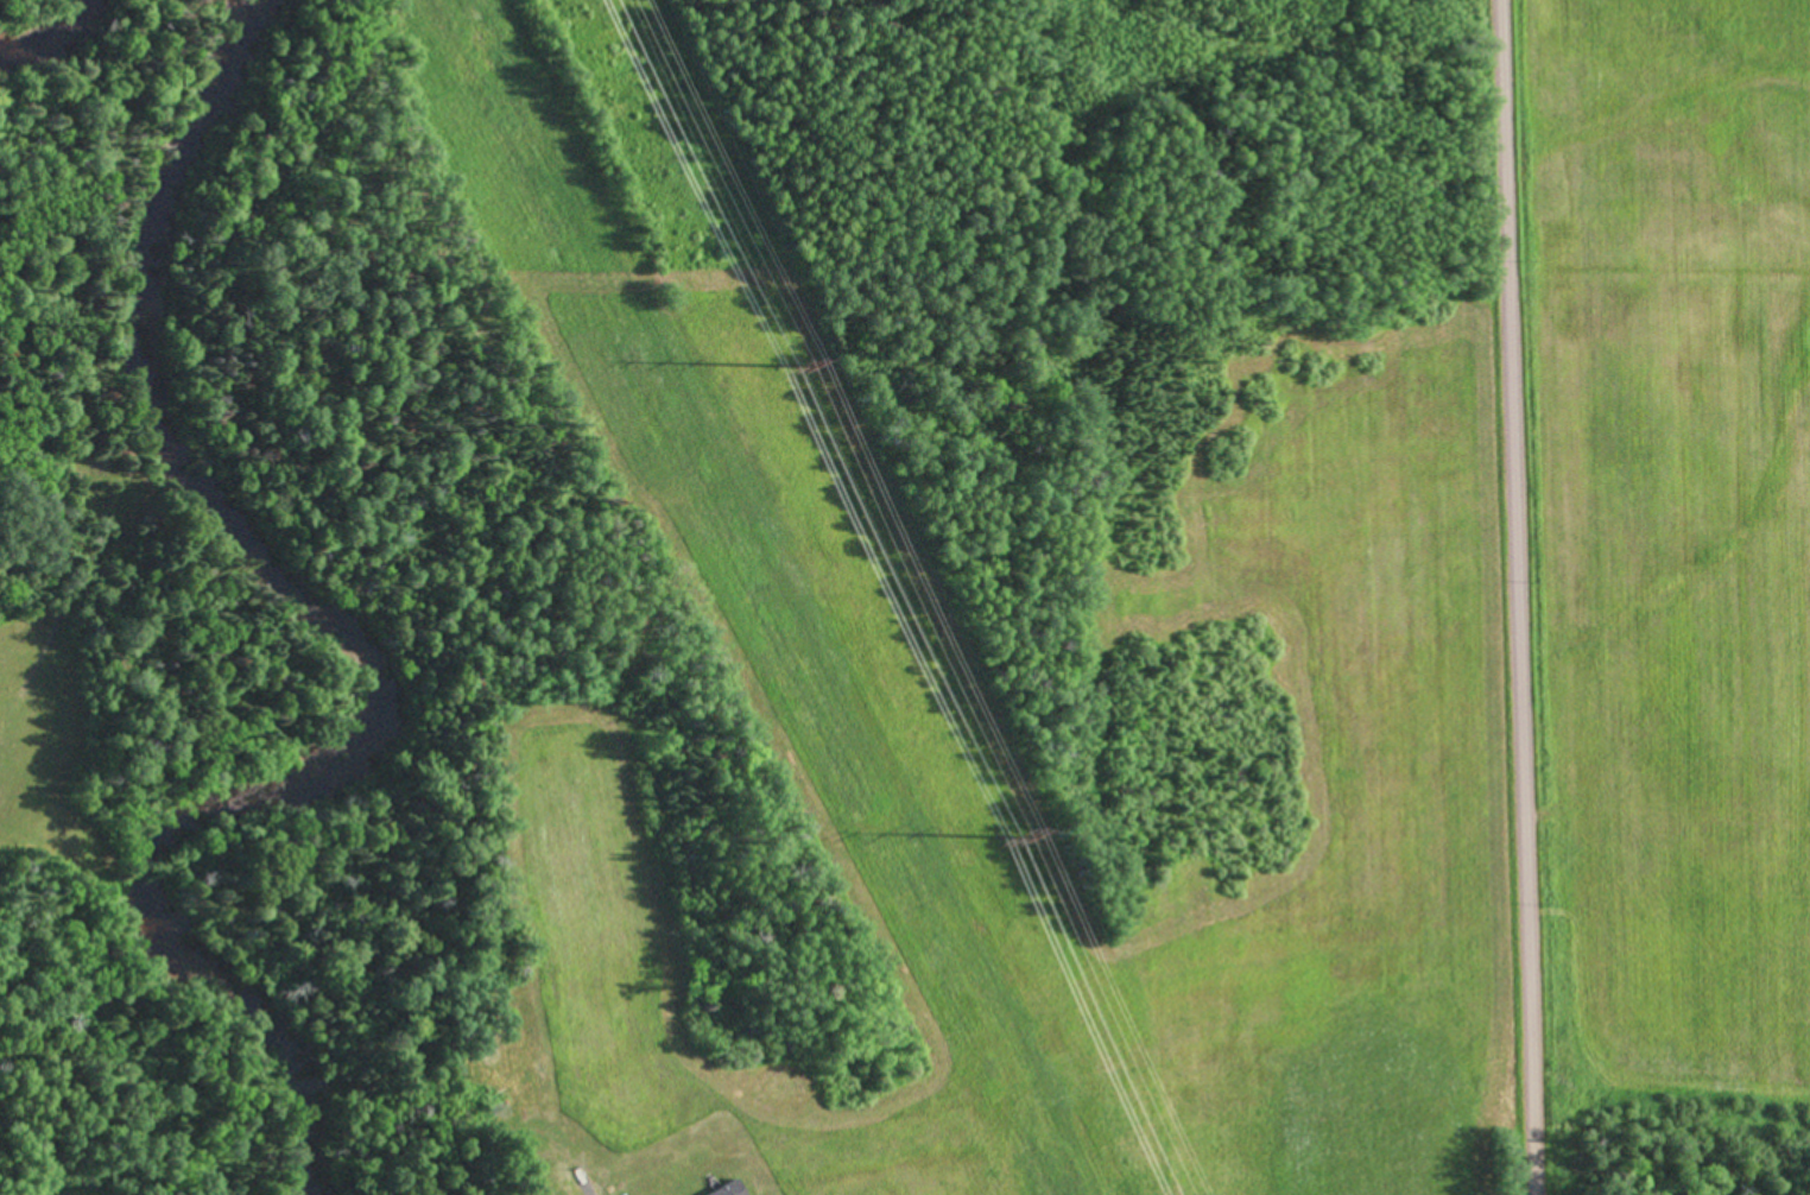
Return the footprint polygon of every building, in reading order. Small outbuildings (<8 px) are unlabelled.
[(741,1181),(713,1194),(748,1194),(741,1181)]
